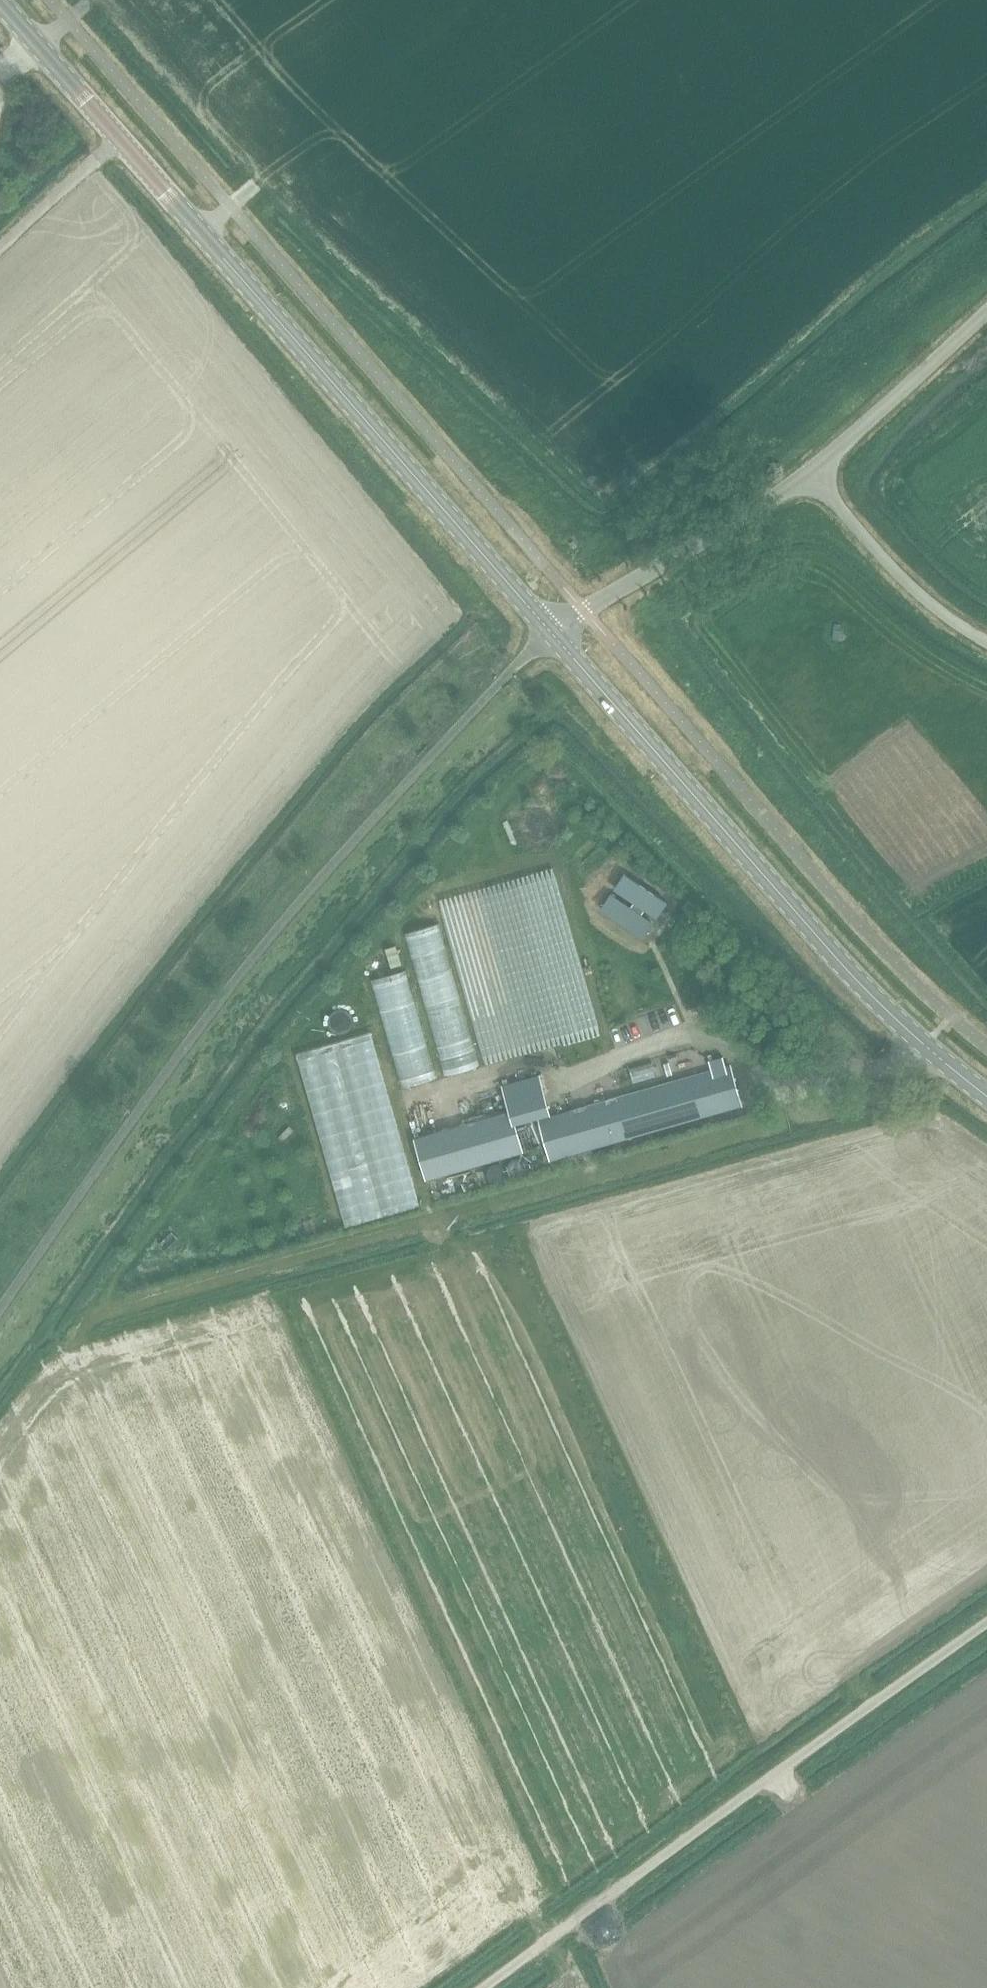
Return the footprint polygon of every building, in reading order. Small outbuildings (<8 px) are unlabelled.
[(513,882),(440,903),(487,1065),(560,1044),(513,882)] [(439,928),(405,937),(446,1078),(479,1068),(439,928)] [(405,972),(371,982),(402,1091),(437,1081),(405,972)] [(345,1231),(420,1207),(369,1036),(296,1057),(345,1231)] [(551,1157),(742,1105),(731,1063),(540,1116),(551,1157)] [(515,1120),(554,1110),(544,1073),(505,1083),(512,1111),(417,1137),(427,1175),(523,1149),(515,1120)] [(494,1095),(467,1103),(471,1115),(498,1108),(494,1095)]
